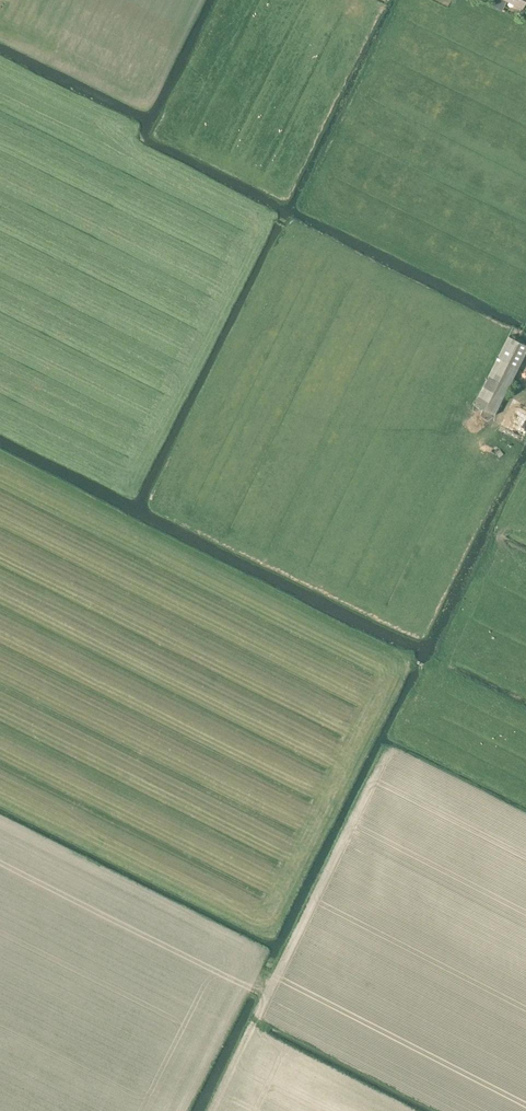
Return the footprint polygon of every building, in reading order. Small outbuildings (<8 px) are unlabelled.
[(490,5),(497,9),(502,0),(492,0),(490,5)] [(521,8),(522,9),(525,0),(505,0),(521,8)] [(521,8),(516,16),(520,19),(525,10),(522,9),(521,8)] [(509,336),(498,357),(497,357),(474,404),(495,414),(524,357),(525,358),(525,344),(509,336)]
